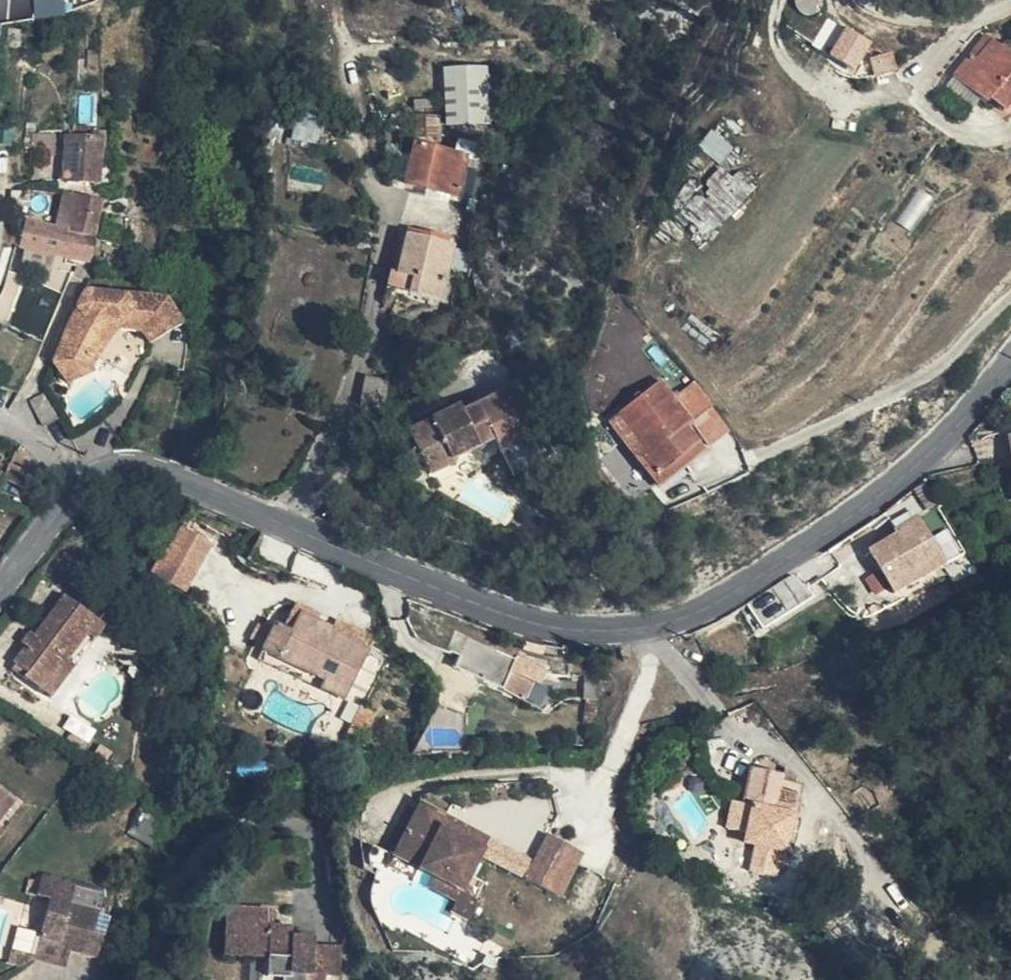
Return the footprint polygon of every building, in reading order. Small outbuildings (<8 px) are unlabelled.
[(840,27),(831,59),(861,68),(870,36),(840,27)] [(977,61),(992,43),(987,39),(972,56),(977,61)] [(1010,69),(1010,59),(992,43),(977,61),(972,56),(935,100),(960,120),(980,97),(985,102),(989,98),(1010,69)] [(989,98),(1005,109),(1010,102),(1010,69),(989,98)] [(490,112),(488,81),(488,74),(446,75),(447,115),(448,126),(490,125),(490,120),(490,112)] [(508,80),(495,80),(490,112),(490,120),(492,120),(494,116),(503,100),(508,94),(509,92),(508,80)] [(100,141),(66,138),(64,183),(98,186),(100,141)] [(468,159),(416,146),(412,164),(463,176),(468,159)] [(412,164),(408,184),(427,188),(449,194),(458,196),(463,176),(412,164)] [(116,167),(100,169),(104,194),(119,192),(116,167)] [(713,214),(740,210),(738,193),(746,193),(744,177),(709,180),(713,214)] [(913,231),(933,196),(916,186),(895,221),(913,231)] [(425,190),(423,199),(447,205),(449,196),(425,190)] [(100,202),(66,195),(59,230),(64,231),(92,239),(100,202)] [(64,231),(59,230),(29,222),(23,248),(59,257),(64,231)] [(92,239),(64,231),(59,257),(87,264),(92,239)] [(408,240),(400,275),(412,277),(421,280),(427,244),(408,240)] [(452,250),(427,244),(421,280),(412,277),(408,292),(441,300),(452,250)] [(412,277),(400,275),(397,289),(408,292),(412,277)] [(128,296),(86,291),(53,364),(62,367),(70,383),(92,373),(89,366),(114,330),(139,333),(143,337),(145,334),(151,343),(182,326),(169,304),(165,302),(128,297),(128,296)] [(363,404),(383,410),(390,386),(369,380),(363,404)] [(687,418),(674,402),(662,386),(609,425),(659,487),(703,453),(680,422),(687,418)] [(693,387),(674,402),(687,418),(692,424),(710,410),(693,387)] [(47,424),(63,417),(49,393),(48,393),(33,401),(47,424)] [(468,404),(459,408),(462,414),(471,410),(468,404)] [(462,414),(459,408),(409,433),(431,476),(453,464),(451,461),(494,440),(478,407),(471,410),(462,414)] [(729,434),(710,410),(692,424),(710,449),(729,434)] [(30,474),(11,465),(5,478),(25,487),(30,474)] [(946,566),(933,545),(923,528),(919,521),(930,513),(922,499),(889,519),(899,536),(871,553),(882,572),(891,588),(896,595),(946,566)] [(923,528),(933,545),(945,539),(935,521),(923,528)] [(184,523),(156,570),(189,589),(216,541),(184,523)] [(880,596),(891,588),(882,572),(870,579),(880,596)] [(67,662),(88,634),(98,621),(64,595),(33,635),(36,639),(28,648),(25,646),(12,662),(28,674),(25,679),(44,693),(67,662)] [(319,623),(345,635),(349,626),(322,613),(319,623)] [(325,681),(321,689),(344,700),(368,645),(345,635),(319,623),(302,615),(293,635),(274,626),(263,652),(325,681)] [(98,621),(88,634),(96,640),(106,627),(98,621)] [(36,639),(33,635),(30,633),(22,644),(25,646),(28,648),(36,639)] [(516,661),(469,640),(457,669),(528,701),(534,684),(540,686),(547,671),(518,658),(516,661)] [(259,660),(321,689),(325,681),(263,652),(259,660)] [(75,668),(67,662),(44,693),(52,698),(75,668)] [(757,846),(755,863),(779,868),(782,851),(789,852),(796,817),(778,814),(784,779),(752,772),(745,807),(736,805),(731,830),(750,834),(749,844),(757,846)] [(16,802),(0,790),(0,822),(16,802)] [(413,810),(427,807),(418,802),(413,810)] [(431,876),(460,891),(478,858),(488,839),(476,833),(464,834),(463,826),(427,807),(413,810),(390,855),(416,868),(431,876)] [(476,833),(463,826),(464,834),(476,833)] [(530,861),(521,880),(548,894),(571,850),(544,836),(530,861)] [(488,839),(478,858),(521,880),(530,861),(488,839)] [(754,869),(755,863),(757,846),(749,844),(739,843),(736,866),(754,869)] [(458,908),(470,915),(478,900),(460,891),(431,876),(424,888),(445,899),(443,903),(445,903),(450,904),(458,908)] [(67,950),(69,951),(96,957),(101,933),(94,932),(101,898),(40,883),(36,897),(52,901),(41,939),(69,946),(67,950)] [(467,922),(470,915),(458,908),(450,904),(445,903),(443,903),(441,909),(467,922)] [(230,910),(227,957),(270,959),(270,977),(285,978),(285,979),(325,979),(326,977),(340,977),(342,948),(313,946),(313,938),(291,937),(291,928),(271,927),(272,912),(230,910)] [(64,965),(69,951),(67,950),(69,946),(41,939),(36,959),(64,965)]
